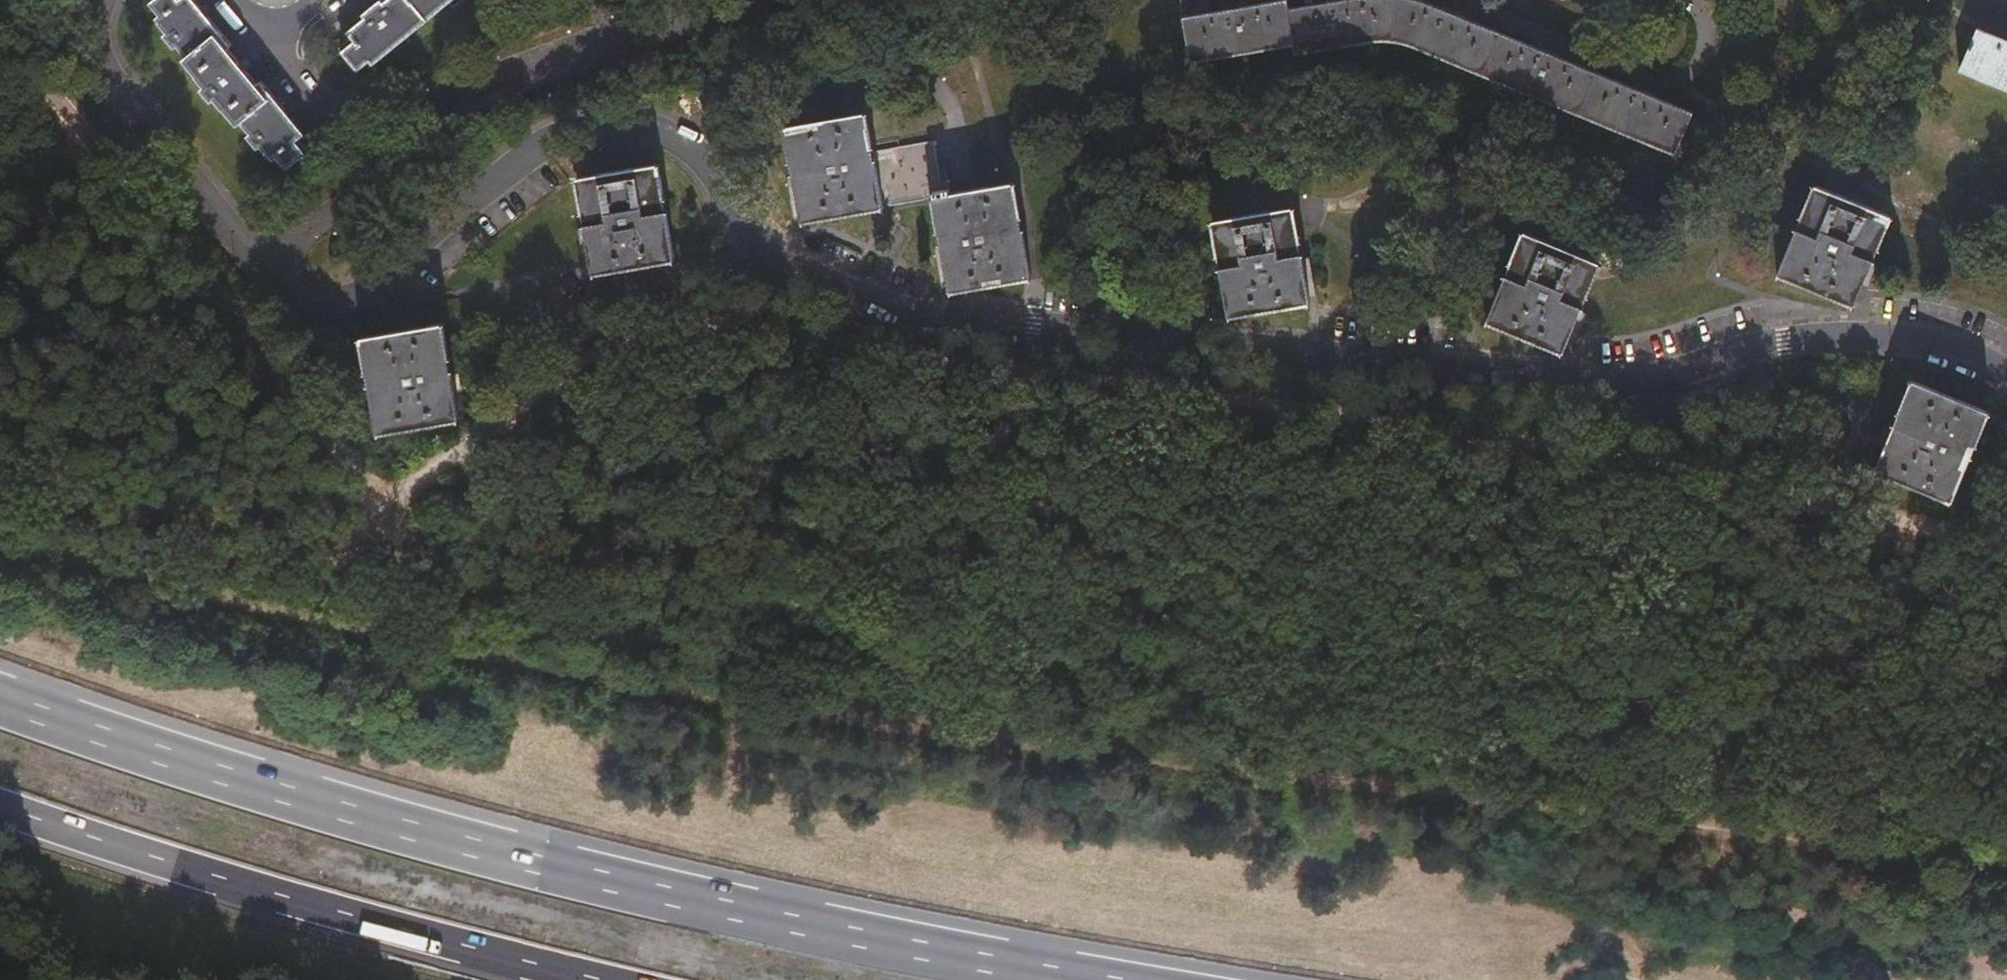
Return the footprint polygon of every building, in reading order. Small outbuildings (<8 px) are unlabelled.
[(232,45),(194,0),(182,0),(181,1),(181,0),(157,0),(152,4),(162,17),(158,21),(169,34),(165,36),(175,49),(180,45),(189,58),(205,47),(214,60),(228,48),(232,45)] [(360,70),(371,61),(376,65),(431,19),(413,0),(390,0),(385,4),(383,1),(364,16),(366,19),(349,33),(356,42),(345,52),(360,70)] [(431,19),(454,0),(413,0),(431,19)] [(1211,13),(1209,0),(1181,0),(1184,17),(1211,13)] [(1294,44),(1295,52),(1370,40),(1393,38),(1415,45),(1675,151),(1691,112),(1653,96),(1654,93),(1633,85),(1632,88),(1558,58),(1560,54),(1537,45),(1536,48),(1463,19),(1464,16),(1440,6),(1438,10),(1410,0),(1327,0),(1328,2),(1289,8),(1294,44)] [(1294,44),(1289,8),(1287,1),(1249,7),(1249,4),(1224,8),(1224,11),(1211,13),(1184,17),(1191,60),(1294,44)] [(1978,28),(1961,69),(2006,88),(2006,40),(1978,28)] [(189,58),(186,62),(207,86),(204,89),(213,103),(218,100),(238,126),(243,123),(257,112),(245,96),(259,84),(228,48),(214,60),(205,47),(189,58)] [(262,81),(259,84),(245,96),(257,112),(243,123),(252,134),(249,136),(259,150),(263,146),(273,161),(279,156),(288,169),(307,153),(297,141),(305,134),(262,81)] [(700,90),(679,99),(686,116),(707,107),(700,90)] [(883,205),(874,149),(868,113),(787,126),(803,220),(883,205)] [(934,192),(944,190),(935,139),(874,149),(883,205),(935,197),(934,192)] [(674,259),(657,165),(577,178),(594,273),(674,259)] [(951,194),(935,197),(951,291),(1022,278),(1032,276),(1015,182),(951,194)] [(1852,304),(1889,215),(1815,183),(1776,274),(1852,304)] [(1225,296),(1229,316),(1310,301),(1292,207),(1212,222),(1225,296)] [(1562,352),(1598,264),(1523,232),(1488,321),(1562,352)] [(361,337),(375,432),(457,418),(442,324),(361,337)] [(1950,499),(1986,411),(1912,380),(1875,468),(1950,499)]
